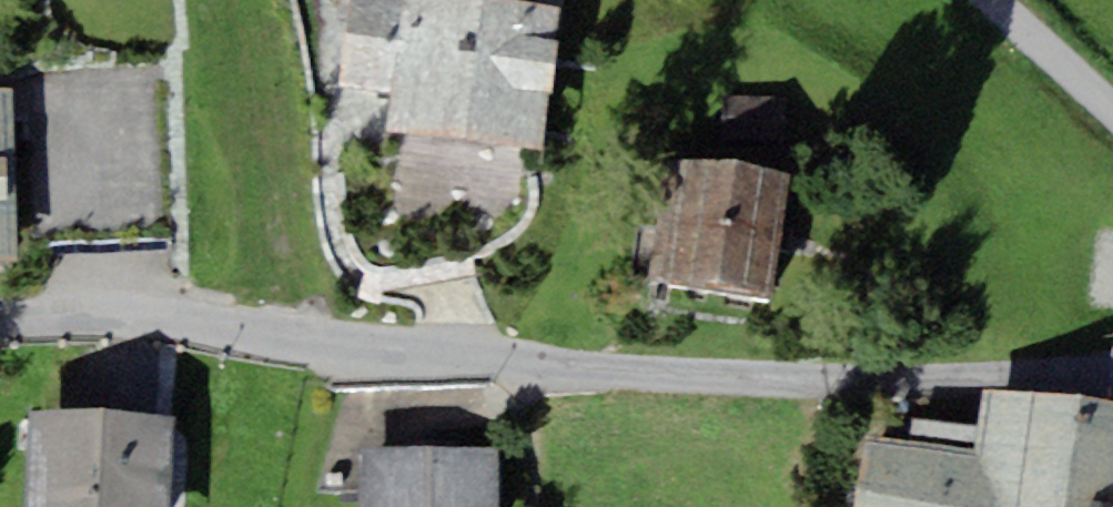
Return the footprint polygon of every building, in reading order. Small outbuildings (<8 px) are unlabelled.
[(499,0),(346,0),(335,89),(390,95),(386,130),(537,148),(554,7),(499,0)] [(20,259),(12,100),(12,84),(0,84),(0,260),(20,259)] [(786,98),(723,96),(721,139),(784,141),(786,98)] [(778,295),(795,171),(666,153),(649,277),(778,295)] [(986,387),(978,447),(866,432),(856,506),(1112,506),(1112,404),(986,387)] [(172,414),(29,410),(26,506),(170,506),(172,414)] [(498,445),(426,447),(428,506),(499,506),(498,445)] [(426,447),(358,448),(359,506),(428,506),(426,447)]
